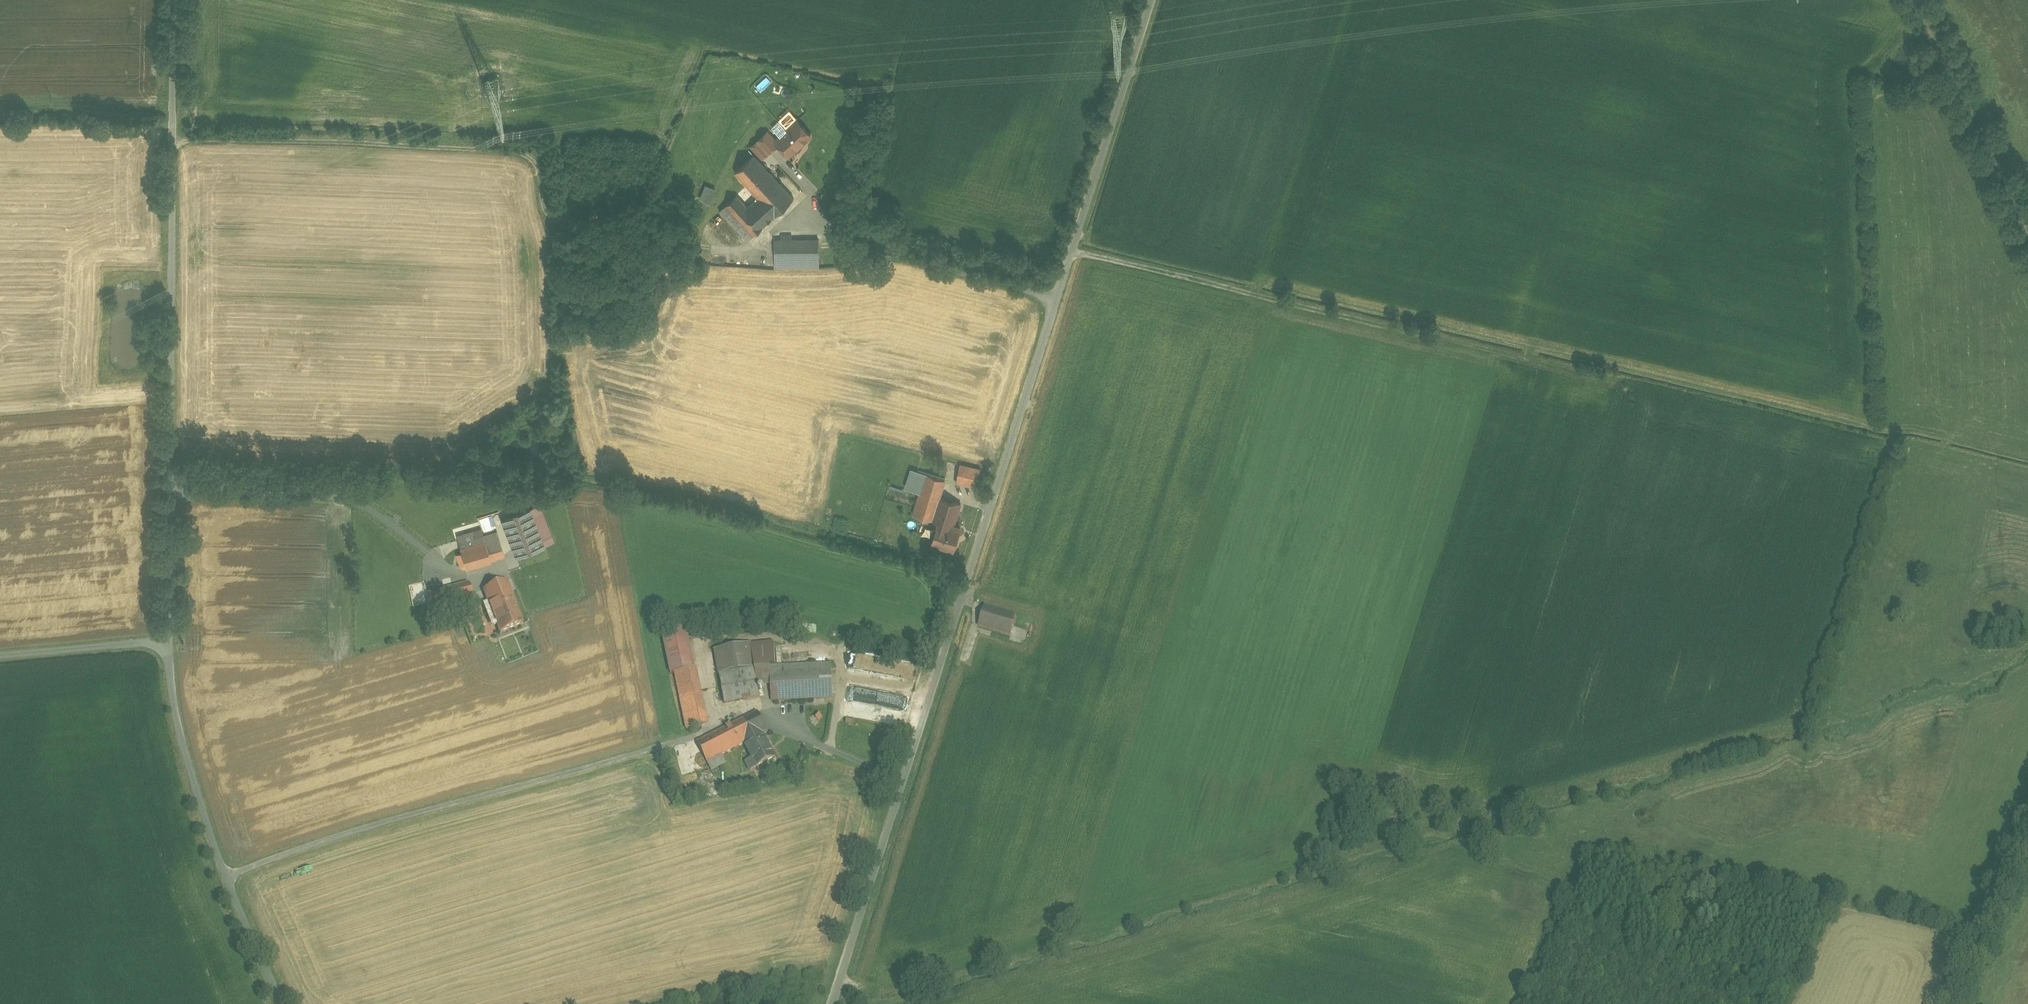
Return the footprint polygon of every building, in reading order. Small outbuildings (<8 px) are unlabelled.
[(776,140),(778,143),(789,155),(799,146),(801,146),(805,143),(805,141),(811,135),(798,120),(776,140)] [(776,140),(768,131),(758,141),(768,153),(778,143),(776,140)] [(754,155),(735,172),(758,197),(765,190),(763,188),(775,177),(754,155)] [(775,177),(763,188),(765,190),(758,197),(748,207),(737,195),(720,211),(747,241),(794,198),(775,177)] [(715,203),(720,188),(709,184),(703,199),(715,203)] [(819,239),(775,240),(775,267),(820,266),(819,239)] [(981,469),(960,464),(956,482),(977,487),(981,469)] [(961,503),(940,497),(945,479),(926,473),(926,474),(915,509),(913,514),(932,520),(938,522),(954,526),(961,503)] [(530,510),(503,521),(510,540),(539,529),(534,518),(531,510),(530,510)] [(545,514),(534,518),(539,529),(543,540),(553,535),(545,514)] [(954,526),(938,522),(932,543),(954,550),(961,528),(954,526)] [(482,529),(457,536),(458,542),(462,554),(464,561),(466,568),(491,561),(490,559),(483,535),(482,529)] [(539,529),(510,540),(518,559),(546,548),(543,540),(539,529)] [(497,531),(483,535),(490,559),(504,555),(497,531)] [(512,597),(506,581),(489,588),(491,593),(497,591),(501,602),(512,597)] [(469,583),(428,593),(432,611),(467,602),(473,600),(469,583)] [(512,597),(501,602),(497,591),(491,593),(489,588),(484,589),(500,633),(523,624),(512,597)] [(1017,616),(984,606),(978,626),(1011,635),(1017,616)] [(668,633),(662,634),(671,674),(675,673),(695,668),(687,628),(668,633)] [(751,645),(715,651),(720,675),(755,669),(758,685),(771,684),(770,666),(776,666),(775,644),(751,645)] [(776,666),(770,666),(771,684),(772,701),(833,699),(831,664),(776,666)] [(695,668),(675,673),(687,730),(710,725),(697,668),(695,668)] [(755,669),(720,675),(725,704),(760,697),(758,685),(755,669)] [(757,712),(697,743),(711,771),(726,763),(722,755),(744,744),(749,742),(747,737),(754,734),(753,731),(764,725),(757,712)] [(818,713),(814,718),(820,723),(824,718),(818,713)] [(853,721),(847,719),(845,726),(851,728),(853,721)] [(764,725),(753,731),(754,734),(747,737),(749,742),(744,744),(752,759),(747,762),(751,770),(756,767),(776,757),(764,735),(768,733),(764,725)]
